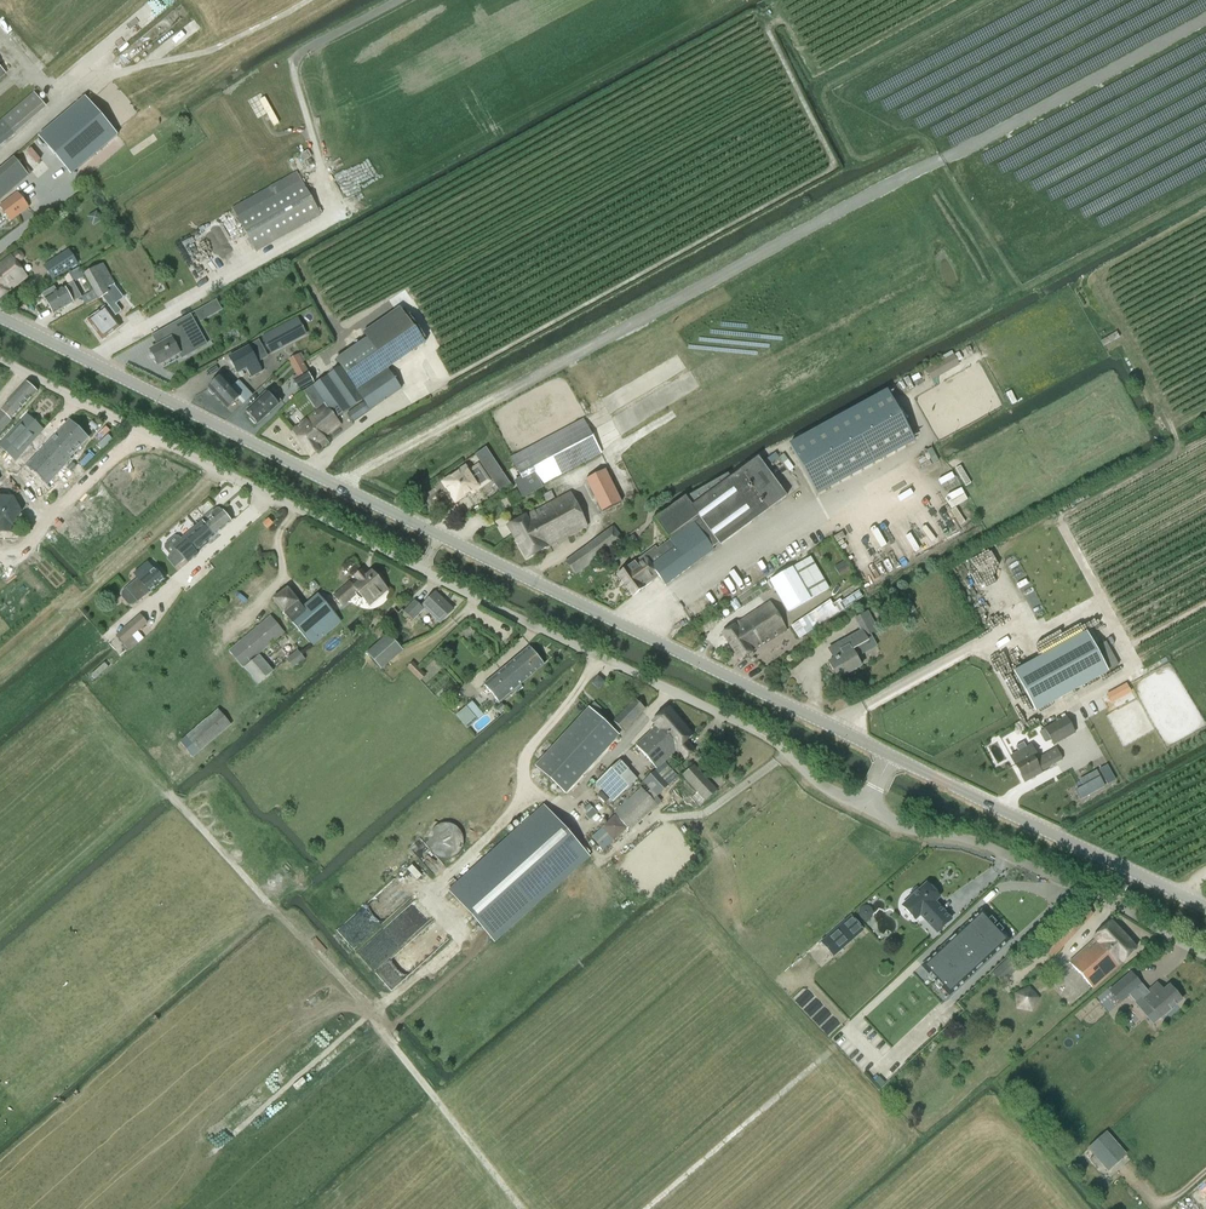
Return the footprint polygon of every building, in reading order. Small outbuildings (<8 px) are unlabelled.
[(149,19),(177,0),(151,0),(141,7),(149,19)] [(0,121),(0,146),(48,107),(36,91),(0,121)] [(71,174),(118,135),(85,97),(39,136),(71,174)] [(36,160),(46,151),(37,140),(27,149),(36,160)] [(30,175),(15,156),(0,169),(0,200),(30,175)] [(298,157),(289,160),(292,170),(301,167),(298,157)] [(320,216),(301,181),(295,172),(232,208),(256,252),(320,216)] [(0,205),(0,206),(10,220),(28,207),(18,192),(0,205)] [(10,255),(0,263),(0,299),(26,277),(17,264),(22,260),(22,259),(23,258),(23,257),(23,256),(23,255),(18,249),(10,255)] [(52,279),(77,264),(69,251),(44,266),(52,279)] [(84,275),(98,300),(109,294),(106,290),(115,286),(103,264),(84,275)] [(75,281),(82,277),(77,269),(71,272),(75,281)] [(64,288),(57,292),(54,287),(43,293),(46,298),(45,299),(54,314),(73,303),(73,302),(81,297),(73,283),(64,288)] [(92,291),(81,297),(86,305),(97,299),(92,291)] [(201,321),(223,310),(217,299),(196,310),(201,321)] [(105,308),(92,317),(88,321),(93,328),(93,330),(95,333),(97,333),(102,340),(119,327),(105,308)] [(152,353),(149,356),(151,360),(156,360),(159,365),(179,354),(182,358),(194,352),(188,339),(197,335),(192,326),(196,324),(191,315),(165,329),(171,339),(151,351),(152,353)] [(263,338),(271,354),(305,335),(297,319),(263,338)] [(1105,345),(1121,336),(1118,331),(1102,340),(1105,345)] [(341,367),(340,368),(312,387),(324,405),(306,419),(305,418),(292,429),(311,457),(328,443),(324,437),(340,423),(337,418),(363,400),(364,402),(348,413),(354,421),(401,389),(388,370),(367,339),(336,360),(341,367)] [(251,378),(263,371),(249,347),(228,358),(237,374),(247,369),(251,378)] [(932,381),(959,366),(958,363),(963,360),(959,353),(954,356),(952,352),(924,367),(932,381)] [(313,383),(307,371),(300,374),(302,377),(295,381),(300,390),(313,383)] [(241,397),(221,376),(209,388),(210,389),(208,391),(213,396),(215,395),(228,409),(241,397)] [(36,393),(25,383),(4,406),(5,407),(0,412),(0,433),(11,421),(10,420),(36,393)] [(790,445),(817,494),(915,441),(888,391),(790,445)] [(274,400),(267,393),(246,412),(251,418),(250,419),(255,424),(256,423),(258,425),(278,406),(282,402),(277,397),(274,400)] [(43,429),(27,415),(0,444),(0,448),(15,461),(26,450),(25,449),(43,429)] [(529,492),(601,454),(582,420),(511,458),(529,492)] [(70,459),(88,439),(69,421),(27,466),(48,485),(71,460),(70,459)] [(485,449),(474,456),(499,493),(510,486),(485,449)] [(676,504),(659,517),(694,565),(713,551),(712,549),(718,544),(719,546),(786,497),(758,458),(731,477),(728,474),(686,499),(685,498),(684,499),(682,496),(674,502),(676,504)] [(72,463),(67,468),(71,472),(76,467),(72,463)] [(477,486),(486,480),(478,468),(469,474),(464,468),(442,483),(455,502),(477,487),(477,486)] [(605,470),(585,480),(602,513),(622,503),(605,470)] [(21,506),(37,490),(22,476),(7,492),(21,506)] [(547,548),(587,527),(571,493),(526,516),(525,516),(507,526),(526,559),(546,548),(547,548)] [(9,533),(10,527),(13,527),(21,511),(10,500),(0,499),(0,532),(9,533)] [(210,517),(212,519),(205,525),(202,522),(195,528),(198,531),(207,542),(231,522),(219,509),(216,509),(211,513),(210,517)] [(574,575),(623,540),(613,527),(565,562),(574,575)] [(198,531),(195,528),(181,540),(179,537),(175,537),(171,540),(165,545),(165,549),(170,555),(166,559),(174,568),(185,559),(188,563),(197,555),(195,552),(207,542),(198,531)] [(931,548),(941,541),(935,531),(924,537),(931,548)] [(688,569),(668,542),(657,549),(655,547),(627,567),(627,568),(616,575),(632,597),(658,578),(665,587),(666,587),(665,586),(688,569)] [(810,557),(794,567),(769,581),(787,613),(828,589),(810,557)] [(845,561),(834,568),(839,577),(850,570),(845,561)] [(134,574),(138,578),(126,589),(138,602),(149,592),(150,593),(164,580),(155,569),(153,570),(147,562),(134,574)] [(382,582),(383,582),(383,581),(383,580),(383,578),(382,577),(382,576),(381,575),(380,575),(379,574),(378,573),(377,573),(375,573),(375,574),(374,575),(372,572),(366,577),(361,572),(355,577),(360,582),(354,587),(350,582),(333,596),(342,607),(356,595),(357,596),(357,597),(358,598),(359,599),(360,599),(362,600),(363,599),(365,601),(367,599),(369,601),(369,602),(371,602),(374,601),(376,600),(377,600),(378,599),(380,597),(381,596),(381,595),(382,594),(382,593),(383,592),(383,591),(383,590),(381,588),(384,586),(381,583),(382,582)] [(312,646),(341,622),(320,598),(306,610),(287,589),(273,600),(312,646)] [(840,600),(832,605),(830,601),(791,627),(799,639),(838,613),(862,597),(858,591),(848,598),(847,597),(841,601),(840,600)] [(440,623),(452,610),(435,593),(422,606),(440,623)] [(412,621),(424,610),(415,601),(404,612),(412,621)] [(752,652),(786,630),(770,602),(739,621),(722,633),(740,661),(753,653),(752,652)] [(910,602),(895,612),(899,620),(915,610),(910,602)] [(829,650),(835,660),(829,663),(838,679),(861,667),(856,659),(853,652),(869,644),(866,637),(878,630),(868,611),(854,619),(861,632),(829,650)] [(141,615),(124,629),(116,636),(123,644),(147,623),(141,615)] [(243,668),(284,633),(271,617),(229,652),(243,668)] [(1093,632),(1087,635),(1086,634),(1014,673),(1036,713),(1107,673),(1093,647),(1099,643),(1093,632)] [(379,668),(401,648),(388,634),(366,654),(379,668)] [(499,703),(542,665),(528,647),(484,685),(499,703)] [(294,670),(306,660),(297,650),(285,660),(294,670)] [(258,684),(272,672),(259,657),(245,669),(258,684)] [(97,676),(111,665),(108,661),(94,672),(97,676)] [(407,668),(420,682),(426,675),(413,662),(407,668)] [(604,683),(597,677),(591,684),(598,690),(604,683)] [(1126,686),(1106,697),(1110,703),(1129,693),(1126,686)] [(623,732),(645,710),(634,699),(613,722),(623,732)] [(501,704),(496,709),(499,713),(505,708),(501,704)] [(479,719),(467,705),(456,715),(468,729),(479,719)] [(537,765),(567,792),(618,734),(587,707),(537,765)] [(667,724),(675,717),(668,708),(652,722),(656,727),(636,746),(656,769),(663,763),(676,751),(679,749),(670,738),(672,736),(670,734),(667,736),(664,732),(668,728),(667,726),(667,724)] [(193,757),(230,726),(218,711),(181,742),(193,757)] [(692,736),(675,717),(667,724),(667,726),(668,728),(664,732),(667,736),(670,734),(672,736),(670,738),(679,749),(676,751),(684,760),(694,750),(686,742),(692,736)] [(1054,746),(1075,734),(1067,719),(1045,730),(1054,746)] [(1016,747),(1019,753),(1014,756),(1018,764),(1015,766),(1022,778),(1026,775),(1029,780),(1041,774),(1040,772),(1061,760),(1055,749),(1041,758),(1042,759),(1035,763),(1032,757),(1036,755),(1031,746),(1027,749),(1024,743),(1016,747)] [(613,801),(636,780),(619,762),(596,783),(613,801)] [(663,763),(656,769),(643,782),(657,797),(677,778),(663,763)] [(704,801),(716,791),(693,766),(682,776),(704,801)] [(1081,800),(1104,787),(1096,772),(1086,777),(1090,783),(1083,786),(1076,791),(1081,800)] [(1105,781),(1107,785),(1115,781),(1113,777),(1105,781)] [(615,813),(615,814),(601,828),(591,837),(603,850),(613,841),(614,841),(628,828),(630,831),(657,807),(641,789),(615,813)] [(678,796),(673,800),(677,805),(682,801),(678,796)] [(543,805),(448,890),(495,943),(590,857),(543,805)] [(438,860),(465,850),(454,821),(427,831),(438,860)] [(912,897),(913,898),(903,907),(915,920),(920,915),(937,934),(951,921),(938,907),(935,909),(931,905),(939,898),(936,895),(937,893),(932,887),(929,888),(927,885),(920,892),(919,891),(918,891),(917,890),(916,890),(915,891),(914,891),(913,892),(912,893),(912,894),(912,895),(912,896),(912,897)] [(391,989),(449,941),(436,925),(436,924),(425,910),(417,917),(411,909),(411,906),(407,909),(407,913),(399,913),(406,922),(406,933),(417,933),(417,942),(417,943),(417,956),(414,959),(393,958),(393,957),(388,961),(368,961),(391,989)] [(859,911),(859,914),(860,917),(863,919),(866,919),(869,918),(871,915),(871,912),(870,909),(867,907),(864,907),(861,908),(859,911)] [(949,941),(922,967),(930,975),(928,977),(933,982),(935,980),(937,982),(935,984),(940,990),(942,988),(944,990),(949,996),(976,971),(1009,941),(1001,932),(1003,931),(998,925),(996,927),(994,925),(996,923),(991,918),(989,920),(987,917),(981,911),(954,936),(957,939),(952,944),(949,941)] [(850,917),(820,945),(832,959),(863,931),(850,917)] [(1123,963),(1136,950),(1131,943),(1111,922),(1093,938),(1095,940),(1069,964),(1094,991),(1123,963)] [(1010,956),(1009,958),(993,973),(1003,984),(1021,967),(1010,956)] [(1153,988),(1147,993),(1142,986),(1143,985),(1131,971),(1108,991),(1120,1005),(1130,997),(1136,1003),(1142,998),(1160,1019),(1166,1014),(1168,1016),(1171,1016),(1174,1013),(1174,1010),(1172,1008),(1182,1000),(1170,986),(1160,995),(1153,988)] [(1027,1012),(1042,1000),(1029,983),(1014,996),(1027,1012)] [(1107,1171),(1125,1155),(1106,1133),(1088,1150),(1107,1171)] [(1116,1191),(1124,1201),(1133,1195),(1124,1184),(1116,1191)]
